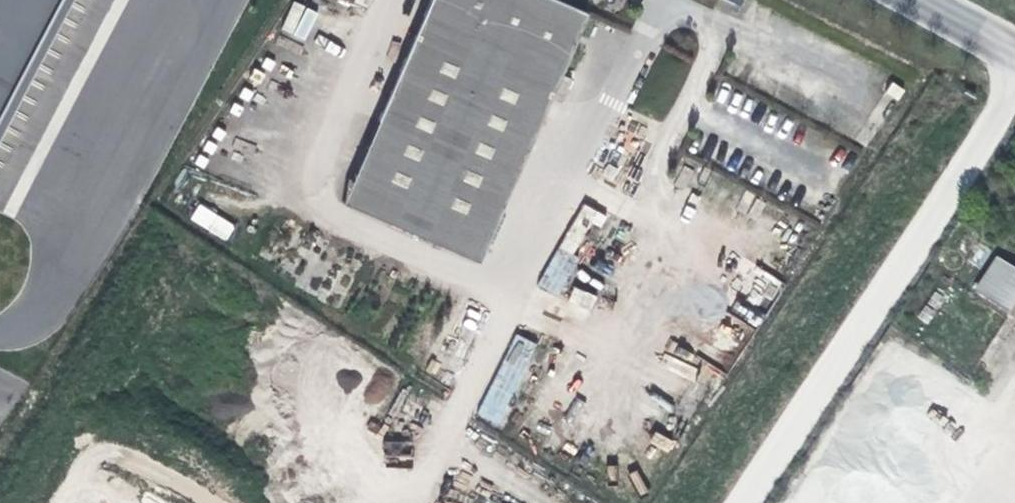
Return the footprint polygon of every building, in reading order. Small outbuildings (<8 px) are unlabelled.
[(59,0),(0,0),(0,111),(59,0)] [(538,124),(587,12),(561,0),(429,0),(401,64),(538,124)] [(279,30),(303,42),(317,13),(294,1),(279,30)] [(341,200),(478,261),(538,124),(401,64),(341,200)] [(580,220),(600,228),(605,215),(586,207),(580,220)] [(228,238),(234,222),(198,208),(192,224),(228,238)] [(557,250),(540,286),(560,295),(577,259),(557,250)] [(1014,300),(1014,271),(996,259),(975,292),(1007,312),(1014,300)] [(516,334),(476,416),(499,427),(539,345),(516,334)]
